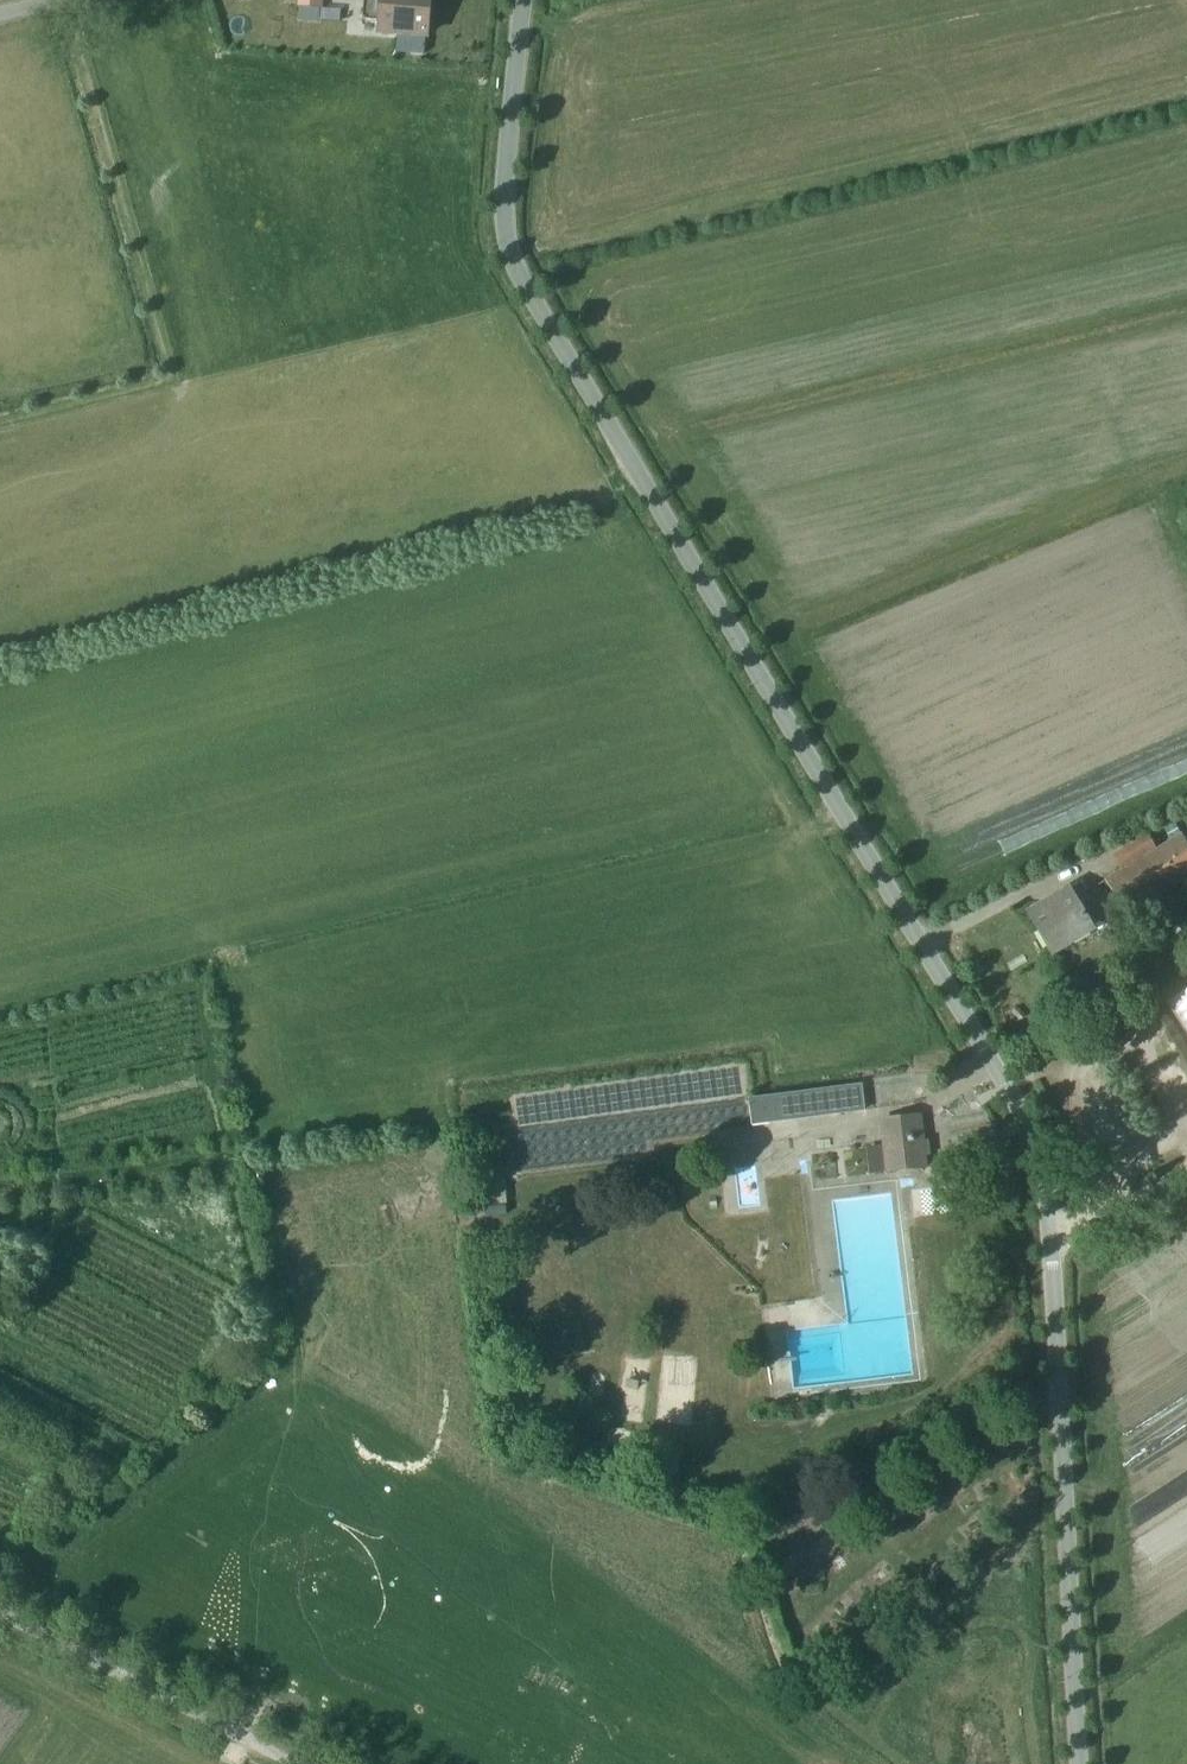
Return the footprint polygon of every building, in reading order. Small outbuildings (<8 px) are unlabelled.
[(429,37),(432,0),(364,0),(362,22),(379,24),(378,34),(429,37)] [(1104,882),(1126,918),(1186,881),(1186,844),(1182,835),(1104,882)] [(1093,931),(1086,918),(1098,911),(1081,884),(1069,892),(1069,891),(1028,915),(1052,955),(1093,931)] [(1167,1003),(1186,1035),(1186,991),(1167,1003)] [(749,1100),(752,1128),(866,1113),(862,1086),(749,1100)] [(927,1168),(926,1153),(922,1115),(878,1120),(884,1173),(927,1168)] [(486,1207),(507,1205),(504,1180),(484,1182),(486,1207)]
